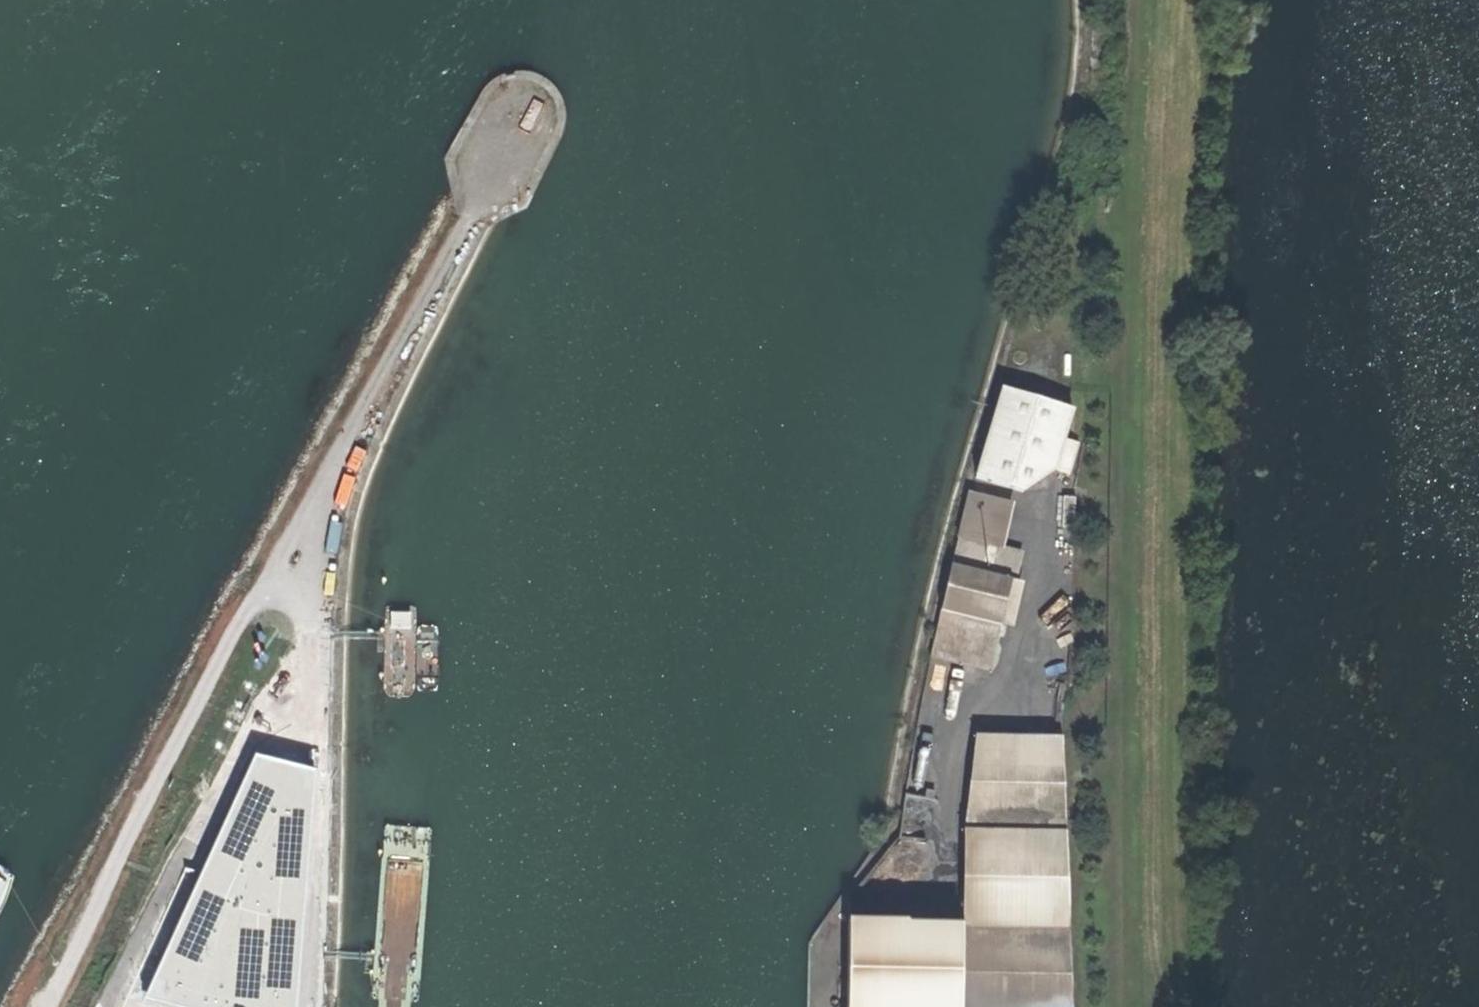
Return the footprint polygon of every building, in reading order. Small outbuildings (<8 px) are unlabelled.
[(975,478),(1022,492),(1054,471),(1070,475),(1078,443),(1064,439),(1072,410),(1002,389),(975,478)] [(1009,503),(972,494),(959,538),(929,659),(991,672),(1019,551),(999,546),(1009,503)] [(955,737),(941,735),(939,749),(953,751),(955,737)] [(963,832),(961,928),(960,1006),(1068,1006),(1061,738),(975,737),(963,832)] [(293,835),(288,832),(251,830),(248,863),(285,866),(292,863),(296,860),(299,856),(301,853),(301,849),(300,846),(298,841),(295,837),(293,835)] [(852,1006),(960,1006),(961,928),(855,925),(852,1006)]
